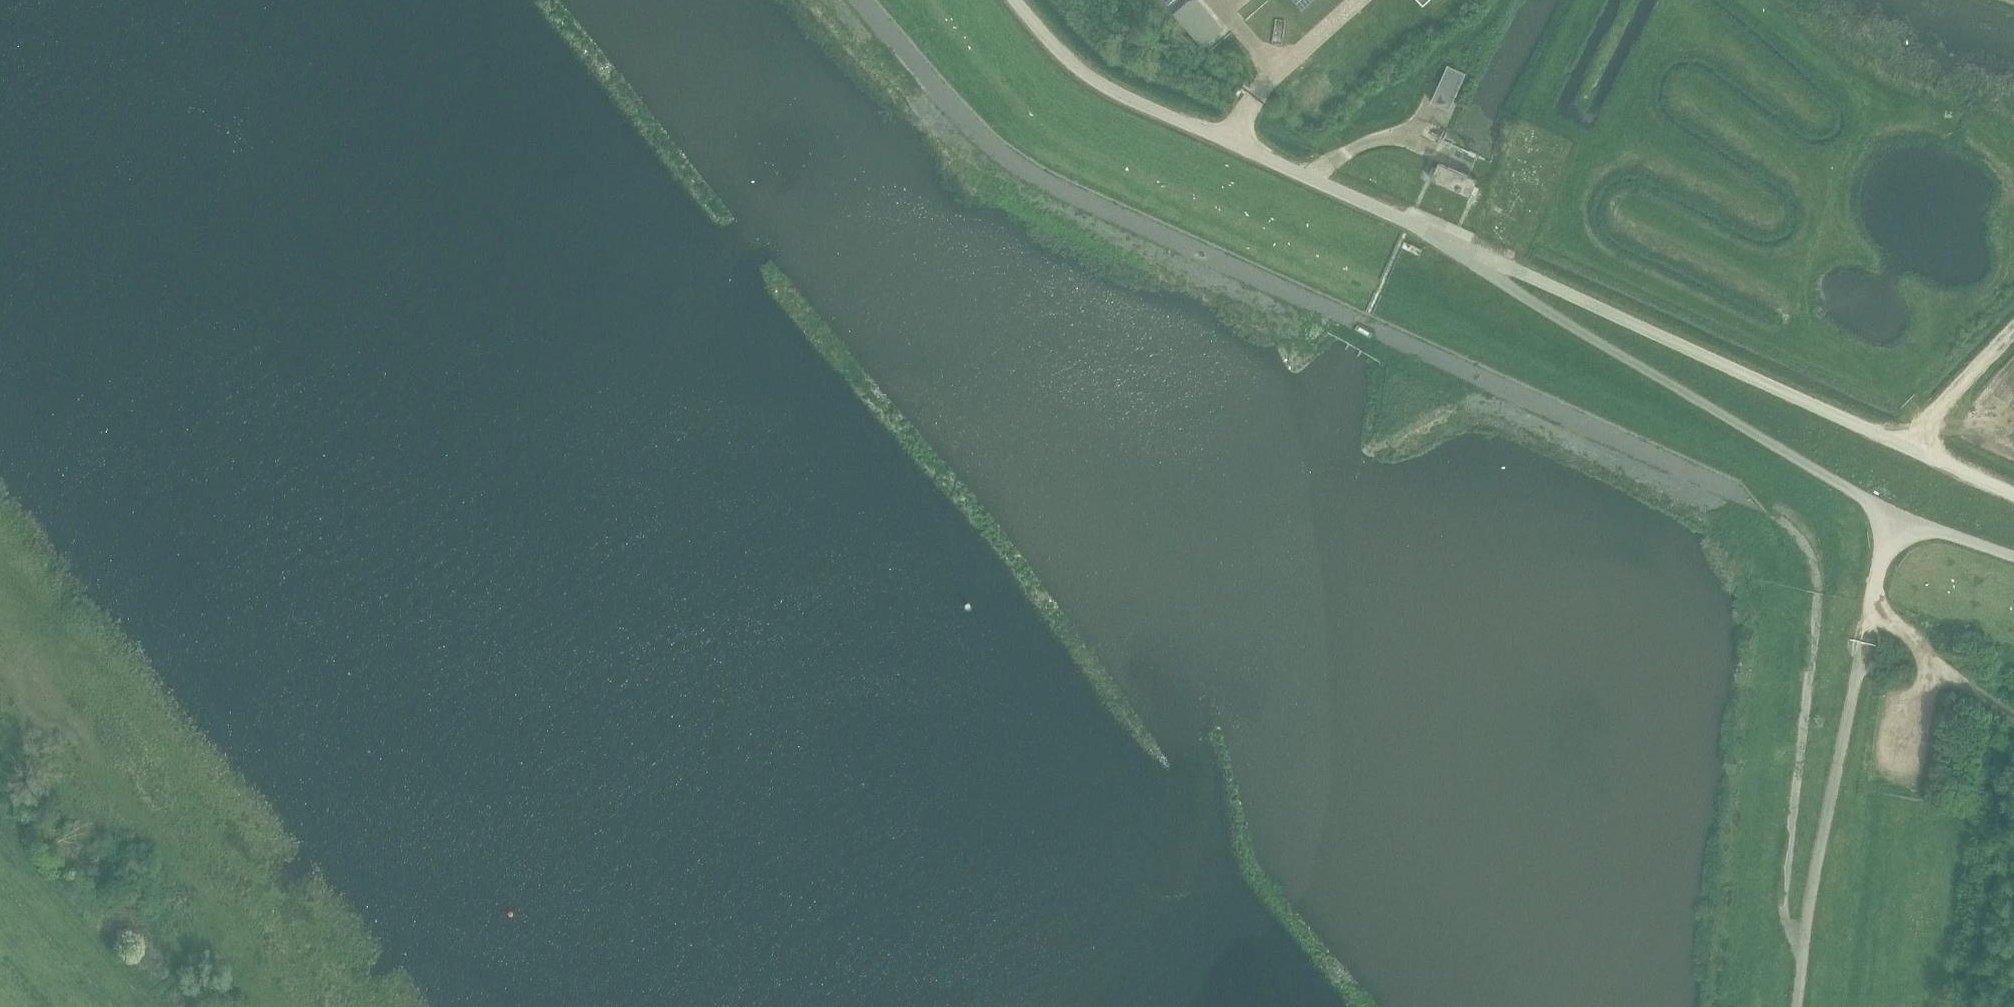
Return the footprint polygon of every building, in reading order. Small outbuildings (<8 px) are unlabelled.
[(1171,14),(1201,47),(1223,29),(1197,0),(1187,0),(1171,14)] [(1447,65),(1431,101),(1450,110),(1466,73),(1447,65)] [(1438,162),(1431,179),(1470,196),(1478,179),(1472,177),(1456,170),(1447,166),(1438,162)]
